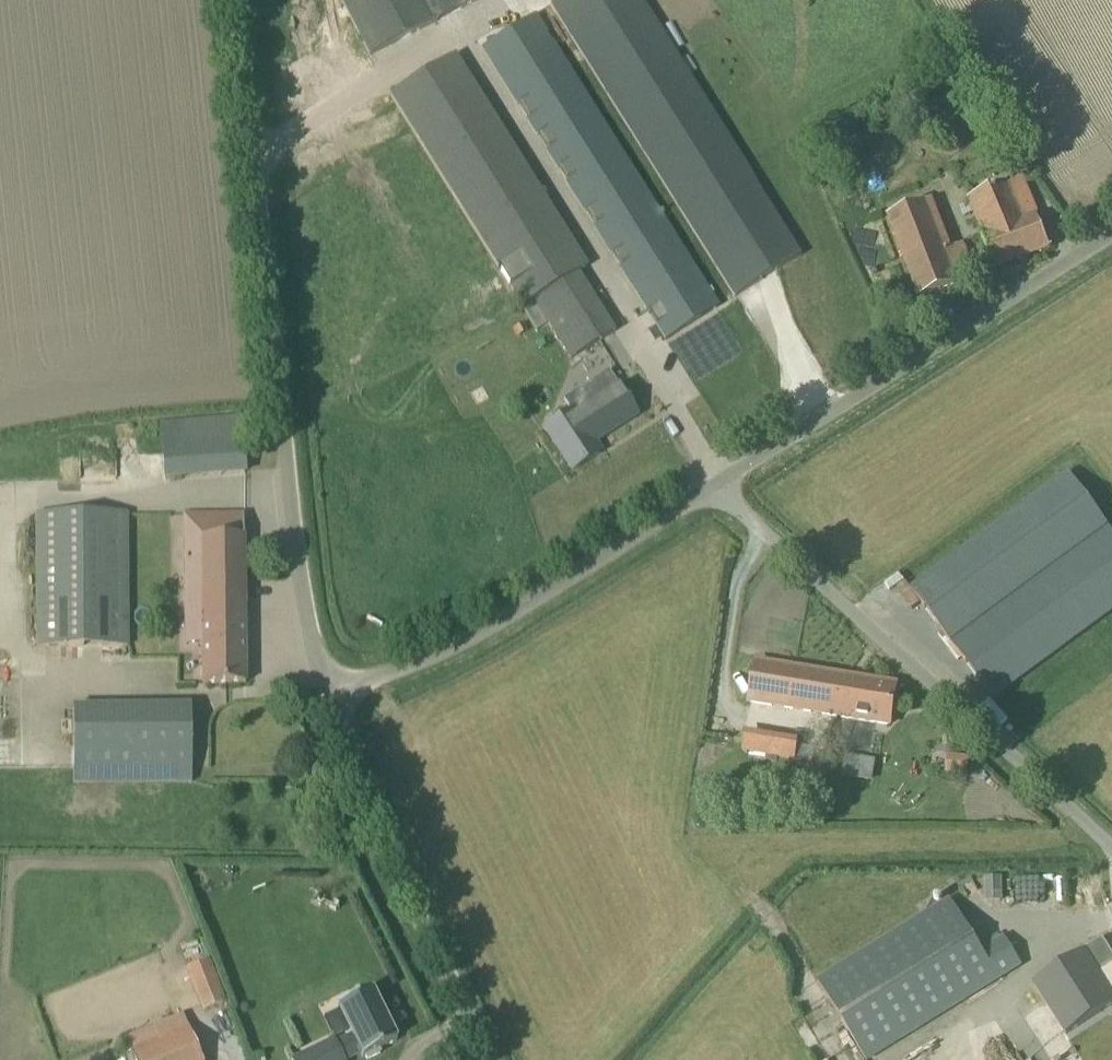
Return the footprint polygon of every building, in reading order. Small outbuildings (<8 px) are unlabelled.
[(438,22),(427,0),(341,0),(370,57),(438,22)] [(480,0),(456,0),(461,10),(480,0)] [(551,5),(735,297),(759,282),(778,270),(802,255),(642,0),(559,0),(551,5)] [(482,49),(556,167),(590,221),(584,224),(607,262),(613,258),(665,341),(717,308),(608,134),(535,18),(482,49)] [(584,352),(615,332),(579,274),(588,268),(514,151),(456,56),(402,89),(390,98),(522,308),(534,301),(554,330),(566,322),(584,352)] [(1036,216),(1032,204),(1036,203),(1026,177),(972,202),(986,235),(980,237),(994,270),(1051,249),(1038,215),(1036,216)] [(944,254),(925,206),(889,221),(917,298),(975,277),(963,247),(944,254)] [(570,413),(546,428),(573,471),(601,454),(594,443),(637,415),(609,371),(562,400),(570,413)] [(245,449),(163,456),(165,485),(248,479),(245,449)] [(128,514),(38,514),(38,646),(128,646),(128,514)] [(244,515),(185,516),(186,640),(203,640),(203,684),(246,684),(244,515)] [(1088,629),(1110,613),(1111,611),(1111,530),(1108,525),(951,642),(996,702),(1000,699),(999,697),(1088,629)] [(890,725),(896,684),(757,662),(751,704),(890,725)] [(72,784),(190,784),(190,710),(72,711),(72,769),(72,784)] [(983,880),(983,904),(1002,904),(1002,880),(983,880)] [(1022,965),(1004,936),(982,950),(951,898),(817,983),(865,1059),(871,1059),(1022,965)] [(1099,973),(1083,948),(1032,981),(1066,1033),(1067,1032),(1111,1003),(1111,965),(1099,973)] [(201,1011),(224,1002),(207,960),(185,968),(201,1011)] [(293,1059),(347,1059),(362,1053),(364,1057),(366,1056),(368,1059),(382,1053),(380,1049),(399,1040),(374,989),(339,1006),(353,1035),(338,1043),(335,1038),(293,1059)] [(171,1059),(201,1059),(189,1027),(186,1028),(162,1037),(171,1059)] [(162,1037),(132,1049),(130,1050),(134,1059),(171,1059),(162,1037)]
